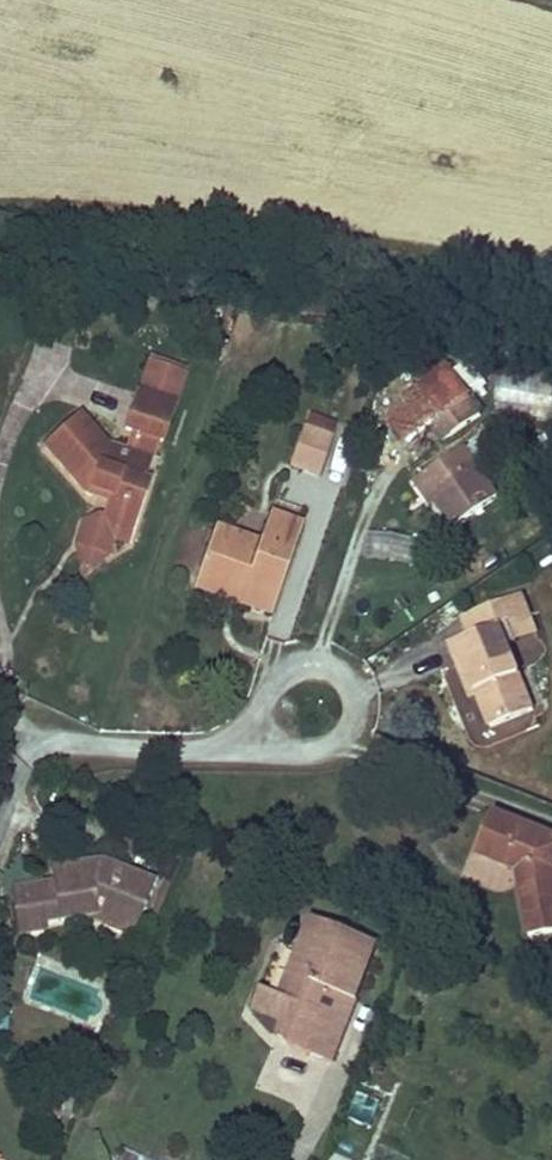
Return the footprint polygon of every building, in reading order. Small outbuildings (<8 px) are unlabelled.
[(136,434),(132,447),(155,455),(159,443),(163,444),(169,430),(163,428),(166,418),(172,420),(175,406),(136,392),(124,430),(136,434)] [(432,424),(444,441),(481,416),(468,399),(432,424)] [(111,497),(103,519),(97,517),(84,521),(76,544),(105,555),(112,537),(128,543),(133,530),(150,482),(142,478),(148,459),(108,444),(80,413),(43,446),(86,495),(95,491),(111,497)] [(302,428),(289,465),(321,477),(333,439),(302,428)] [(464,448),(419,478),(437,505),(454,530),(499,500),(464,448)] [(430,511),(437,505),(419,478),(411,484),(430,511)] [(215,530),(198,576),(247,594),(243,606),(272,616),(304,525),(269,513),(259,545),(215,530)] [(365,561),(416,565),(418,539),(367,535),(365,561)] [(105,555),(76,544),(76,548),(77,552),(78,556),(79,560),(80,564),(82,568),(83,571),(84,570),(87,568),(91,566),(95,563),(99,561),(101,558),(105,555)] [(194,588),(243,606),(247,594),(198,576),(194,588)] [(508,647),(515,644),(508,627),(530,619),(522,596),(471,616),(479,636),(470,639),(450,647),(457,665),(464,663),(478,699),(490,729),(533,711),(508,647)] [(479,636),(471,616),(463,618),(470,639),(479,636)] [(536,636),(530,619),(508,627),(515,644),(536,636)] [(464,663),(457,665),(470,702),(478,699),(464,663)] [(492,812),(485,829),(503,836),(510,820),(492,812)] [(528,936),(551,933),(551,836),(510,820),(503,836),(485,829),(476,853),(517,869),(528,936)] [(101,865),(71,869),(71,885),(54,887),(15,892),(19,934),(44,932),(43,922),(95,916),(95,906),(136,923),(150,885),(101,865)] [(174,872),(157,865),(153,877),(169,884),(174,872)] [(53,871),(54,887),(71,885),(71,869),(53,871)] [(95,906),(95,916),(95,923),(129,937),(136,923),(95,906)] [(350,997),(371,942),(311,916),(302,938),(308,940),(284,998),(261,989),(253,1008),(282,1020),(296,1026),(288,1046),(332,1065),(358,1000),(350,997)] [(380,945),(371,942),(350,997),(358,1000),(380,945)] [(274,1040),(288,1046),(296,1026),(282,1020),(274,1040)] [(43,1092),(37,1107),(58,1116),(64,1101),(43,1092)]
